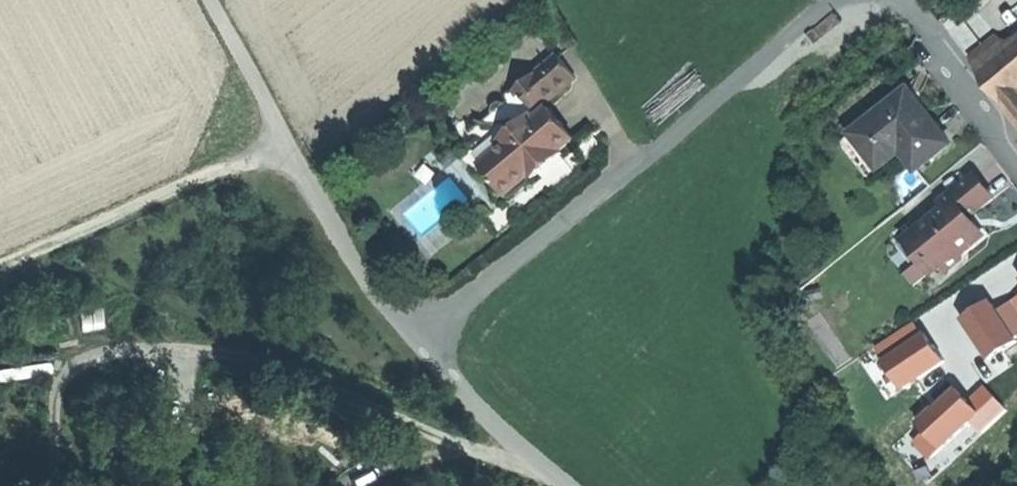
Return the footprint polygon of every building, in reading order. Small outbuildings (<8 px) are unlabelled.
[(998,60),(975,78),(1016,130),(1016,44),(998,60)] [(965,66),(975,78),(998,60),(988,48),(965,66)] [(515,117),(519,122),(531,113),(534,118),(548,107),(576,85),(553,55),(476,115),(486,128),(492,123),(498,130),(515,117)] [(840,144),(869,182),(905,155),(917,171),(952,144),(931,117),(910,90),(840,144)] [(546,167),(564,152),(560,146),(571,138),(548,107),(534,118),(531,113),(519,122),(497,139),(503,147),(482,164),(505,193),(529,173),(532,177),(546,167)] [(987,189),(977,176),(956,192),(954,189),(938,201),(944,209),(939,213),(942,217),(927,228),(923,260),(920,262),(930,275),(942,266),(949,275),(966,262),(966,252),(983,239),(970,222),(997,202),(987,189)] [(909,242),(923,260),(927,228),(909,242)] [(930,429),(919,439),(934,456),(975,418),(985,429),(1009,408),(988,385),(970,401),(958,388),(922,421),(930,429)]
